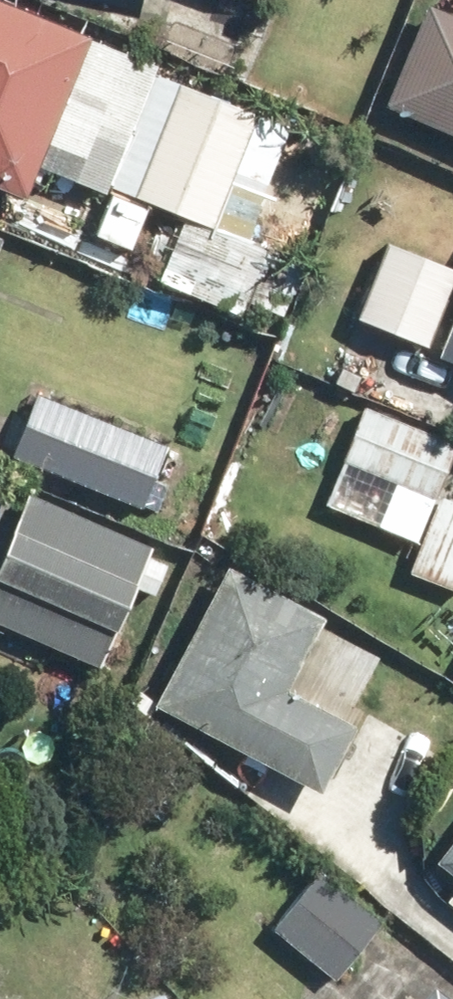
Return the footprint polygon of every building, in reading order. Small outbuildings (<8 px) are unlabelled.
[(23,0),(0,0),(0,182),(30,195),(45,162),(112,191),(116,180),(186,211),(159,273),(247,312),(253,299),(284,313),(308,257),(250,232),(299,119),(23,0)] [(440,0),(432,0),(386,102),(452,131),(452,6),(440,0)] [(15,231),(0,225),(0,267),(15,231)] [(362,313),(434,342),(452,294),(452,262),(393,238),(362,313)] [(440,347),(452,352),(452,316),(440,347)] [(178,445),(41,389),(14,456),(150,513),(178,445)] [(367,400),(326,498),(422,537),(441,491),(452,462),(452,435),(367,400)] [(38,489),(0,572),(0,617),(105,665),(159,545),(38,489)] [(441,491),(422,537),(411,564),(452,581),(452,496),(441,491)] [(331,612),(240,561),(164,697),(328,790),(366,723),(292,681),(331,612)] [(443,850),(452,858),(452,839),(443,850)] [(338,857),(272,927),(333,985),(399,914),(338,857)] [(426,998),(452,998),(452,988),(442,979),(426,998)]
